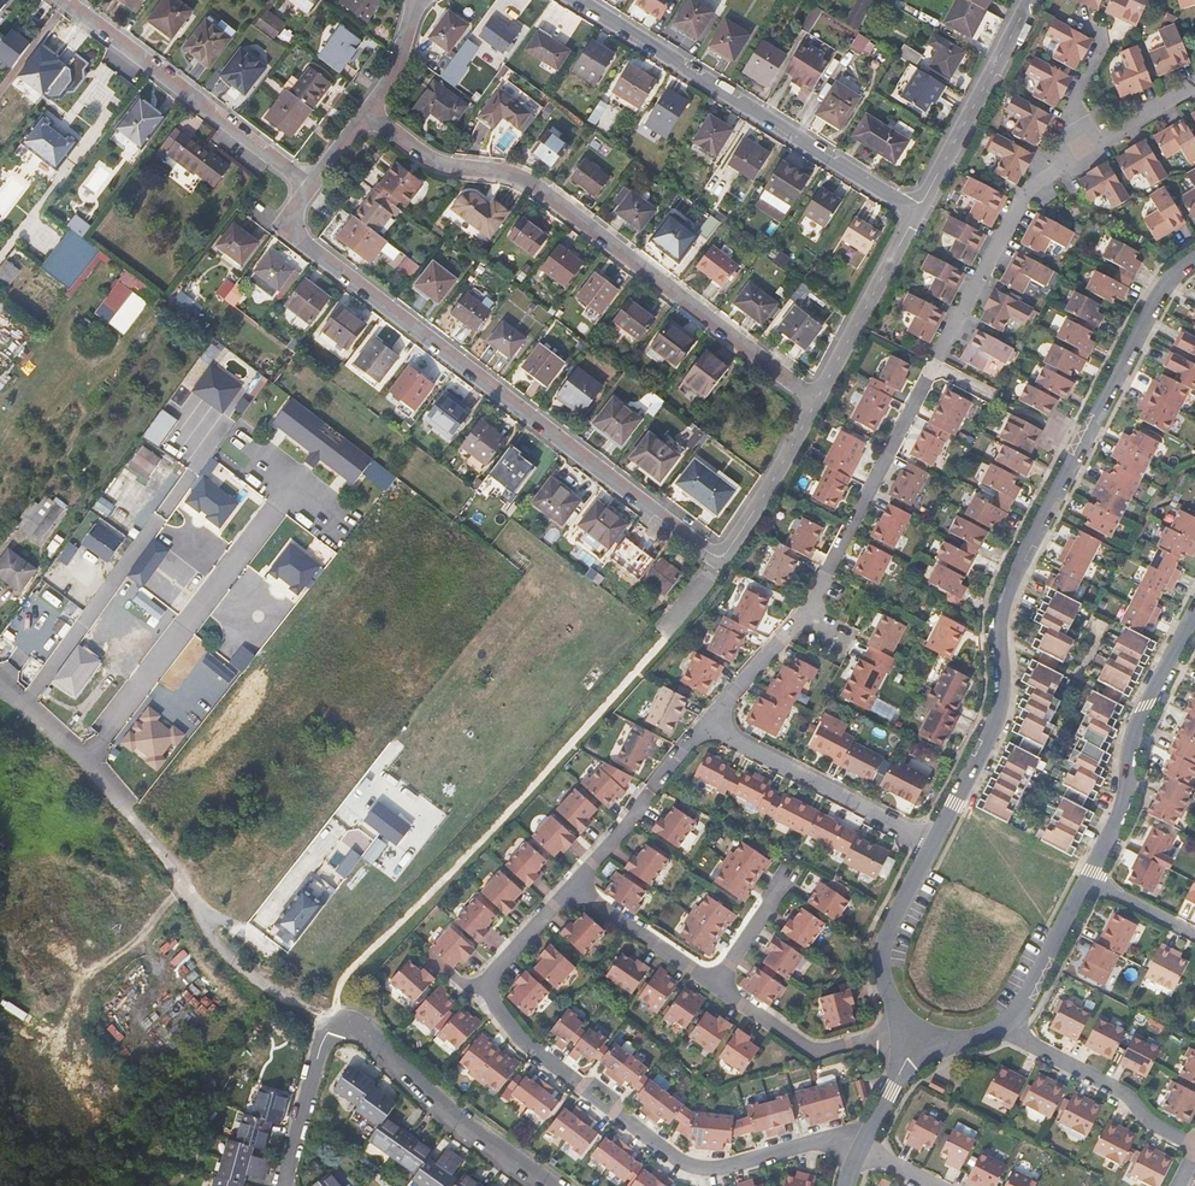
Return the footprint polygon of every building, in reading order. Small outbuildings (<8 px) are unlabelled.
[(7,23),(14,29),(34,4),(30,0),(26,0),(7,23)] [(146,0),(121,0),(137,12),(146,0)] [(193,12),(176,0),(166,0),(150,21),(173,38),(193,12)] [(319,0),(301,0),(312,8),(319,0)] [(382,6),(373,0),(344,0),(341,4),(369,24),(382,6)] [(633,6),(656,21),(669,0),(637,0),(633,6)] [(843,23),(854,29),(870,0),(855,0),(843,23)] [(985,11),(983,10),(964,0),(957,0),(944,23),(971,38),(985,11)] [(983,10),(988,0),(964,0),(983,10)] [(1106,8),(1105,11),(1111,14),(1116,17),(1117,15),(1137,24),(1147,3),(1148,0),(1110,0),(1106,8)] [(1181,10),(1194,5),(1194,0),(1178,0),(1181,10)] [(692,42),(709,14),(688,1),(670,29),(692,42)] [(821,11),(813,6),(798,29),(807,34),(821,11)] [(448,13),(442,20),(460,34),(466,27),(448,13)] [(253,28),(268,39),(277,26),(263,15),(253,28)] [(502,52),(518,29),(510,24),(507,29),(491,18),(479,35),(502,52)] [(1060,43),(1052,59),(1068,66),(1073,69),(1080,58),(1083,51),(1089,38),(1053,19),(1045,35),(1060,43)] [(460,34),(442,20),(428,38),(446,52),(460,34)] [(207,22),(204,26),(216,35),(219,32),(207,22)] [(732,63),(747,37),(725,23),(709,48),(732,63)] [(1149,54),(1158,75),(1170,70),(1169,69),(1173,67),(1189,60),(1174,25),(1159,31),(1165,47),(1149,54)] [(216,35),(204,26),(185,50),(209,68),(230,40),(219,32),(216,35)] [(319,59),(341,75),(363,45),(342,30),(319,59)] [(0,39),(0,57),(15,70),(34,46),(16,32),(9,39),(4,35),(0,39)] [(552,40),(539,32),(525,52),(549,69),(561,52),(550,43),(552,40)] [(857,32),(849,45),(857,50),(859,47),(865,51),(870,43),(864,39),(865,37),(857,32)] [(807,34),(783,73),(793,79),(803,85),(811,91),(835,52),(807,34)] [(957,67),(965,55),(935,36),(929,46),(939,53),(930,66),(950,79),(957,67)] [(591,81),(608,54),(587,41),(568,71),(575,76),(578,72),(591,81)] [(438,78),(451,87),(464,70),(462,68),(475,50),(464,42),(438,78)] [(752,79),(765,87),(783,58),(761,44),(745,70),(754,76),(752,79)] [(907,63),(915,68),(923,56),(904,45),(897,57),(907,63)] [(1127,68),(1110,76),(1117,91),(1120,97),(1125,95),(1131,92),(1151,84),(1150,79),(1136,46),(1121,53),(1127,68)] [(57,82),(73,62),(56,49),(40,69),(57,82)] [(247,95),(266,69),(242,51),(223,77),(247,95)] [(969,57),(965,55),(957,67),(961,70),(969,57)] [(86,67),(75,58),(73,62),(57,82),(38,107),(49,115),(86,67)] [(1040,81),(1032,97),(1048,104),(1053,107),(1059,96),(1063,88),(1070,77),(1064,74),(1034,58),(1025,73),(1040,81)] [(935,97),(942,85),(915,68),(907,63),(890,91),(922,111),(932,95),(935,97)] [(624,65),(622,68),(638,78),(640,75),(624,65)] [(95,74),(86,67),(49,115),(58,123),(95,74)] [(638,78),(622,68),(607,92),(632,109),(649,81),(640,75),(638,78)] [(293,95),(314,111),(333,85),(312,70),(293,95)] [(837,129),(861,90),(838,76),(814,114),(837,129)] [(762,91),(765,87),(752,79),(750,83),(762,91)] [(803,85),(793,79),(790,83),(800,89),(803,85)] [(465,108),(433,83),(412,111),(423,120),(428,113),(449,129),(465,108)] [(661,134),(679,104),(667,96),(670,91),(663,87),(641,121),(661,134)] [(667,96),(679,104),(683,99),(670,91),(667,96)] [(293,95),(290,93),(269,121),(293,139),(314,111),(293,95)] [(518,130),(529,115),(499,93),(480,117),(495,129),(503,119),(518,130)] [(925,113),(935,97),(932,95),(922,111),(925,113)] [(1020,119),(1012,134),(1028,143),(1033,145),(1039,134),(1045,123),(1050,114),(1044,111),(1013,96),(1005,111),(1020,119)] [(610,135),(625,113),(603,98),(588,120),(610,135)] [(162,117),(139,99),(111,135),(136,153),(162,117)] [(880,149),(891,132),(863,114),(849,137),(874,152),(877,147),(880,149)] [(17,157),(47,118),(44,115),(14,154),(17,157)] [(689,140),(711,153),(725,130),(704,116),(689,140)] [(28,165),(56,129),(52,126),(54,123),(47,118),(17,157),(28,165)] [(899,120),(894,129),(912,137),(916,128),(899,120)] [(1153,137),(1156,142),(1165,157),(1180,149),(1189,164),(1194,160),(1194,139),(1186,124),(1185,121),(1166,132),(1165,130),(1153,137)] [(167,151),(191,169),(206,149),(182,131),(181,132),(175,128),(155,153),(162,158),(167,151)] [(28,165),(48,182),(78,142),(68,134),(66,137),(56,129),(28,165)] [(905,140),(891,132),(880,149),(894,158),(905,140)] [(553,171),(567,150),(547,134),(531,154),(553,171)] [(1002,158),(994,173),(1005,179),(1016,184),(1021,173),(1024,167),(1031,154),(1024,150),(995,134),(987,150),(1002,158)] [(739,136),(737,139),(751,148),(753,145),(739,136)] [(751,148),(737,139),(722,162),(747,178),(764,151),(753,145),(751,148)] [(707,159),(711,153),(689,140),(686,145),(707,159)] [(1116,160),(1119,165),(1128,180),(1143,170),(1152,186),(1160,181),(1166,176),(1149,147),(1145,142),(1127,152),(1116,160)] [(206,149),(191,169),(195,172),(196,171),(214,184),(228,165),(206,149)] [(880,149),(877,154),(891,163),(894,158),(880,149)] [(780,211),(802,176),(793,170),(794,167),(778,157),(755,195),(780,211)] [(606,182),(583,163),(570,180),(593,198),(606,182)] [(1079,181),(1085,192),(1090,202),(1105,193),(1114,209),(1116,207),(1129,198),(1111,169),(1108,164),(1096,171),(1089,175),(1079,181)] [(381,186),(375,193),(396,209),(402,202),(407,206),(423,186),(397,167),(388,179),(390,180),(384,188),(381,186)] [(1187,174),(1194,188),(1194,169),(1187,174)] [(977,201),(970,216),(982,223),(990,227),(996,216),(994,214),(1004,195),(998,192),(970,178),(962,193),(977,201)] [(813,186),(811,191),(831,206),(835,200),(813,186)] [(1158,211),(1143,220),(1154,237),(1155,239),(1165,234),(1167,233),(1166,231),(1184,220),(1182,217),(1164,186),(1149,196),(1158,211)] [(651,211),(621,188),(611,201),(618,206),(613,213),(636,231),(651,211)] [(1179,198),(1189,213),(1192,218),(1194,216),(1194,189),(1179,198)] [(831,206),(811,191),(797,211),(819,226),(831,206)] [(362,211),(355,220),(378,237),(393,218),(391,216),(396,209),(375,193),(370,200),(372,203),(365,212),(362,211)] [(489,241),(508,216),(493,205),(489,210),(473,198),(469,197),(464,198),(453,213),(489,241)] [(700,238),(713,220),(705,213),(692,231),(700,238)] [(1040,214),(1030,233),(1028,232),(1022,243),(1028,246),(1043,254),(1051,239),(1066,247),(1074,232),(1052,221),(1040,214)] [(849,215),(847,217),(863,229),(865,225),(849,215)] [(957,239),(949,255),(962,261),(970,266),(976,254),(974,253),(984,234),(978,231),(950,216),(942,231),(957,239)] [(693,236),(667,217),(650,240),(676,260),(693,236)] [(861,253),(871,235),(863,229),(847,217),(835,237),(861,253)] [(378,237),(355,220),(339,241),(372,266),(388,244),(378,237)] [(546,239),(523,222),(509,241),(532,258),(546,239)] [(863,229),(871,235),(874,231),(865,225),(863,229)] [(240,265),(256,243),(233,226),(217,246),(240,265)] [(71,228),(41,267),(70,289),(100,251),(71,228)] [(1113,237),(1103,256),(1122,266),(1136,274),(1141,264),(1133,261),(1138,250),(1113,237)] [(735,266),(710,246),(693,267),(719,287),(735,266)] [(580,266),(558,249),(542,270),(564,288),(580,266)] [(254,273),(277,290),(292,271),(268,253),(254,273)] [(1020,253),(1010,271),(1008,270),(1002,282),(1005,284),(1023,293),(1031,278),(1046,286),(1054,271),(1023,255),(1020,253)] [(937,278),(928,294),(941,300),(950,304),(956,293),(954,291),(964,273),(957,269),(930,255),(921,270),(937,278)] [(0,266),(0,288),(15,269),(4,261),(0,266)] [(410,261),(402,270),(414,280),(422,270),(410,261)] [(457,283),(434,266),(417,289),(439,307),(457,283)] [(1122,266),(1118,273),(1133,280),(1136,274),(1122,266)] [(127,269),(95,312),(126,334),(149,302),(141,296),(149,285),(127,269)] [(1096,270),(1086,289),(1113,303),(1118,292),(1125,295),(1129,287),(1114,279),(1096,270)] [(277,290),(283,295),(298,276),(292,271),(277,290)] [(1114,279),(1129,287),(1133,280),(1118,273),(1114,279)] [(599,316),(616,293),(594,277),(577,299),(599,316)] [(303,331),(328,299),(304,281),(284,307),(297,317),(292,323),(303,331)] [(796,307),(809,290),(799,283),(787,299),(796,307)] [(741,309),(759,322),(773,305),(746,284),(731,304),(739,311),(741,309)] [(988,309),(982,321),(987,324),(1003,332),(1011,316),(1027,324),(1034,309),(1001,292),(998,290),(988,309)] [(180,291),(173,305),(197,316),(204,303),(180,291)] [(230,291),(224,299),(232,306),(238,297),(230,291)] [(1075,291),(1065,310),(1079,317),(1096,325),(1098,326),(1103,318),(1096,314),(1101,304),(1075,291)] [(916,316),(908,332),(918,337),(929,343),(935,331),(933,330),(943,311),(937,308),(909,293),(902,308),(916,316)] [(474,334),(490,314),(467,297),(452,316),(474,334)] [(628,306),(625,309),(632,314),(635,311),(628,306)] [(343,354),(365,327),(341,308),(320,336),(343,354)] [(818,328),(792,308),(775,329),(802,350),(818,328)] [(632,314),(625,309),(614,323),(637,340),(650,323),(635,311),(632,314)] [(756,327),(759,322),(741,309),(739,311),(738,313),(756,327)] [(1079,317),(1076,323),(1093,332),(1096,325),(1079,317)] [(1066,318),(1057,337),(1075,346),(1090,353),(1094,345),(1088,341),(1093,332),(1076,323),(1066,318)] [(525,340),(503,323),(489,342),(511,359),(525,340)] [(691,343),(668,325),(651,347),(675,365),(691,343)] [(968,348),(962,360),(967,362),(983,371),(991,355),(1007,363),(1014,348),(983,332),(980,330),(970,349),(968,348)] [(1173,344),(1194,356),(1194,337),(1194,338),(1181,330),(1173,344)] [(214,340),(203,357),(210,362),(221,345),(214,340)] [(292,340),(286,347),(296,355),(302,347),(292,340)] [(378,384),(397,360),(373,341),(354,366),(378,384)] [(1054,343),(1044,362),(1061,371),(1067,373),(1070,375),(1076,365),(1082,368),(1086,360),(1072,352),(1054,343)] [(1072,352),(1086,360),(1089,354),(1075,346),(1072,352)] [(1177,372),(1173,379),(1189,387),(1193,389),(1194,385),(1194,364),(1170,351),(1163,364),(1177,372)] [(542,392),(560,370),(535,352),(518,374),(542,392)] [(705,397),(726,369),(704,352),(682,380),(705,397)] [(911,365),(892,356),(879,381),(872,378),(868,386),(869,386),(891,398),(895,390),(900,392),(905,382),(903,381),(911,365)] [(224,413),(244,386),(210,361),(190,388),(224,413)] [(1044,367),(1036,383),(1045,387),(1051,390),(1067,398),(1075,382),(1065,377),(1067,373),(1061,371),(1059,374),(1044,367)] [(413,412),(432,387),(408,369),(389,394),(413,412)] [(577,370),(557,396),(581,414),(601,389),(577,370)] [(1150,382),(1145,393),(1178,409),(1189,387),(1173,379),(1163,374),(1156,386),(1150,382)] [(1027,384),(1020,400),(1050,415),(1058,400),(1049,395),(1051,390),(1045,387),(1042,392),(1027,384)] [(869,386),(852,419),(875,431),(892,398),(891,398),(869,386)] [(654,415),(665,401),(652,391),(641,405),(654,415)] [(943,399),(931,423),(951,434),(955,436),(972,402),(951,392),(946,401),(943,399)] [(1146,406),(1140,418),(1166,431),(1178,409),(1145,393),(1140,403),(1146,406)] [(447,444),(469,414),(445,396),(426,421),(434,427),(430,432),(447,444)] [(581,414),(557,396),(555,399),(578,418),(581,414)] [(627,410),(612,398),(592,425),(607,437),(608,435),(622,445),(639,422),(626,411),(627,410)] [(320,459),(354,486),(373,462),(344,440),(340,445),(321,430),(326,425),(293,399),(274,423),(308,450),(320,459)] [(1043,430),(1012,414),(1009,419),(1010,422),(1039,437),(1043,430)] [(1001,436),(1015,444),(1013,448),(1019,451),(1022,447),(1031,452),(1039,437),(1010,422),(1009,419),(1001,436)] [(236,422),(203,473),(213,480),(223,465),(233,448),(235,450),(248,429),(236,422)] [(917,443),(911,456),(932,467),(945,442),(946,443),(951,434),(931,423),(920,444),(917,443)] [(482,471),(504,442),(480,424),(459,452),(482,471)] [(1137,430),(1158,440),(1160,436),(1139,425),(1137,430)] [(1122,434),(1117,444),(1150,460),(1159,441),(1158,440),(1137,430),(1135,428),(1130,438),(1122,434)] [(841,431),(824,465),(829,467),(845,475),(851,478),(855,469),(853,468),(865,444),(841,431)] [(659,481),(677,457),(649,436),(631,460),(659,481)] [(144,444),(127,466),(147,481),(164,459),(144,444)] [(1005,444),(996,460),(1011,468),(1009,472),(1014,475),(1016,471),(1027,476),(1035,459),(1019,451),(1013,448),(1005,444)] [(1120,455),(1114,467),(1139,480),(1150,460),(1117,444),(1113,452),(1120,455)] [(515,495),(535,468),(519,456),(521,454),(510,446),(488,476),(507,491),(502,497),(511,504),(516,496),(515,495)] [(313,469),(320,459),(308,450),(301,459),(313,469)] [(713,517),(735,488),(716,473),(712,478),(691,462),(672,486),(713,517)] [(902,470),(889,495),(911,506),(928,473),(909,463),(905,471),(902,470)] [(992,463),(983,482),(1001,491),(1016,499),(1020,490),(1014,487),(1018,476),(1014,475),(1009,472),(992,463)] [(829,467),(813,498),(835,509),(847,487),(841,484),(845,475),(829,467)] [(1097,482),(1130,498),(1139,480),(1114,467),(1110,477),(1102,472),(1097,482)] [(561,525),(579,502),(569,495),(571,492),(553,478),(533,504),(561,525)] [(216,530),(235,507),(201,481),(183,505),(196,515),(199,510),(207,516),(203,520),(216,530)] [(1100,494),(1094,505),(1120,518),(1130,498),(1097,482),(1093,490),(1100,494)] [(1001,491),(998,498),(1013,505),(1016,499),(1001,491)] [(976,495),(966,514),(974,518),(981,521),(992,527),(998,517),(1004,521),(1009,512),(994,504),(976,495)] [(97,506),(110,515),(116,505),(103,497),(97,506)] [(23,527),(32,534),(38,528),(44,533),(61,510),(45,498),(23,527)] [(994,504),(1009,512),(1013,505),(998,498),(994,504)] [(1090,515),(1085,524),(1110,537),(1120,518),(1094,505),(1087,501),(1082,511),(1090,515)] [(607,549),(625,526),(596,504),(579,526),(607,549)] [(890,504),(872,539),(894,549),(911,515),(890,504)] [(1171,529),(1194,541),(1194,516),(1181,509),(1171,529)] [(957,516),(949,532),(965,540),(980,548),(988,531),(979,526),(981,521),(974,518),(972,523),(957,516)] [(793,535),(787,547),(797,552),(810,559),(815,549),(813,548),(823,528),(804,519),(796,536),(793,535)] [(109,562),(124,541),(97,522),(82,542),(109,562)] [(1157,546),(1159,547),(1181,557),(1182,558),(1187,548),(1194,552),(1194,541),(1171,529),(1167,527),(1157,546)] [(38,528),(32,534),(39,540),(44,533),(38,528)] [(1069,537),(1065,547),(1091,560),(1101,541),(1081,531),(1075,541),(1069,537)] [(155,537),(128,575),(145,587),(172,549),(155,537)] [(654,560),(625,537),(610,557),(638,580),(654,560)] [(965,540),(963,545),(978,552),(980,548),(965,540)] [(777,552),(764,578),(783,588),(783,587),(792,591),(797,581),(788,576),(791,571),(793,572),(798,561),(793,559),(797,552),(787,547),(778,542),(774,551),(777,552)] [(944,542),(936,559),(950,566),(948,569),(955,572),(956,569),(966,574),(975,558),(960,550),(944,542)] [(858,562),(852,573),(877,586),(892,556),(870,545),(860,564),(858,562)] [(960,550),(975,558),(978,552),(963,545),(960,550)] [(1066,559),(1061,568),(1082,579),(1091,560),(1065,547),(1060,556),(1066,559)] [(1159,547),(1150,566),(1177,579),(1182,569),(1177,566),(1181,557),(1159,547)] [(297,600),(319,572),(290,550),(268,578),(277,585),(280,580),(294,590),(290,595),(297,600)] [(9,551),(0,563),(0,577),(9,583),(13,578),(18,582),(14,588),(20,592),(35,571),(9,551)] [(927,583),(961,600),(965,591),(959,588),(964,577),(955,572),(948,569),(937,563),(927,583)] [(1150,566),(1140,585),(1161,596),(1166,587),(1171,589),(1177,579),(1150,566)] [(1050,575),(1045,585),(1051,588),(1072,599),(1082,579),(1061,568),(1056,578),(1050,575)] [(84,598),(88,590),(77,584),(73,593),(84,598)] [(1140,585),(1130,604),(1157,618),(1162,608),(1156,604),(1161,596),(1140,585)] [(1052,599),(1049,601),(1076,614),(1082,604),(1072,599),(1051,588),(1046,596),(1052,599)] [(746,589),(731,619),(747,628),(754,632),(758,623),(756,622),(767,601),(746,589)] [(161,618),(167,608),(140,592),(134,601),(161,618)] [(127,622),(137,608),(123,598),(113,612),(127,622)] [(1044,612),(1070,625),(1076,614),(1049,601),(1048,604),(1044,601),(1039,610),(1044,612)] [(1130,604),(1121,624),(1126,626),(1141,634),(1146,625),(1152,628),(1157,618),(1130,604)] [(1043,626),(1065,637),(1070,625),(1044,612),(1043,615),(1038,612),(1034,621),(1043,626)] [(725,616),(707,650),(732,663),(738,649),(736,648),(747,628),(731,619),(725,616)] [(943,616),(927,647),(946,658),(950,660),(955,651),(963,636),(960,634),(963,627),(943,616)] [(881,624),(870,647),(871,647),(892,657),(907,627),(889,618),(885,625),(881,624)] [(1042,638),(1069,652),(1075,642),(1065,637),(1043,626),(1039,633),(1044,636),(1042,638)] [(1120,637),(1148,651),(1148,648),(1153,650),(1155,647),(1157,643),(1141,634),(1126,626),(1120,637)] [(1115,648),(1143,662),(1147,663),(1148,660),(1151,655),(1146,653),(1148,651),(1120,637),(1115,648)] [(1032,647),(1043,653),(1061,662),(1064,663),(1070,652),(1069,652),(1042,638),(1042,641),(1036,638),(1032,647)] [(95,640),(85,656),(100,665),(110,649),(95,640)] [(231,661),(243,671),(257,654),(244,644),(231,661)] [(861,660),(852,678),(855,679),(852,685),(849,683),(842,698),(863,708),(871,694),(875,696),(886,674),(889,675),(896,660),(892,657),(871,647),(863,661),(861,660)] [(1109,659),(1141,675),(1144,669),(1145,667),(1140,664),(1143,662),(1115,648),(1109,659)] [(691,661),(680,682),(705,695),(716,673),(718,674),(722,666),(693,651),(689,659),(691,661)] [(1043,653),(1039,662),(1056,670),(1061,662),(1043,653)] [(769,677),(763,688),(793,704),(806,679),(811,681),(817,670),(788,655),(783,665),(780,664),(773,679),(769,677)] [(1030,672),(1057,686),(1063,674),(1056,670),(1039,662),(1032,658),(1027,667),(1032,670),(1030,672)] [(1104,669),(1131,683),(1131,679),(1137,682),(1139,678),(1141,675),(1109,659),(1104,669)] [(935,703),(955,713),(960,703),(956,701),(962,689),(964,691),(970,678),(947,667),(935,690),(932,688),(926,698),(935,703)] [(92,684),(107,694),(118,679),(103,668),(92,684)] [(1098,681),(1108,686),(1124,694),(1130,697),(1132,693),(1134,688),(1128,685),(1131,683),(1104,669),(1098,681)] [(1028,685),(1051,697),(1057,686),(1030,672),(1029,676),(1024,673),(1022,677),(1020,681),(1028,685)] [(1027,698),(1054,712),(1059,701),(1051,697),(1028,685),(1024,693),(1028,696),(1027,698)] [(659,696),(646,722),(670,734),(675,723),(673,722),(676,716),(680,718),(684,708),(683,707),(687,699),(662,686),(657,696),(659,696)] [(1103,694),(1120,703),(1124,694),(1108,686),(1103,694)] [(1088,701),(1115,714),(1116,711),(1121,714),(1125,705),(1120,703),(1103,694),(1094,689),(1088,701)] [(1185,710),(1190,712),(1194,715),(1194,691),(1185,710)] [(871,694),(863,708),(869,712),(876,697),(875,696),(871,694)] [(758,697),(745,722),(775,738),(788,712),(758,697)] [(1021,710),(1048,723),(1054,712),(1027,698),(1026,701),(1021,699),(1019,703),(1017,708),(1021,710)] [(1087,714),(1114,727),(1117,722),(1118,719),(1113,717),(1115,714),(1088,701),(1083,711),(1087,714)] [(935,703),(919,736),(941,746),(948,732),(950,733),(959,715),(955,713),(935,703)] [(1022,720),(1020,723),(1047,736),(1053,725),(1048,723),(1021,710),(1020,713),(1018,718),(1022,720)] [(1180,731),(1194,739),(1194,715),(1190,712),(1180,731)] [(123,743),(160,767),(171,750),(167,747),(177,732),(150,714),(136,735),(131,732),(123,743)] [(1087,714),(1081,725),(1109,738),(1110,735),(1114,737),(1116,735),(1118,729),(1114,727),(1087,714)] [(822,723),(809,747),(833,759),(832,761),(840,766),(841,764),(852,742),(854,739),(822,723)] [(1022,738),(1018,747),(1037,757),(1047,736),(1020,723),(1019,726),(1014,724),(1012,728),(1010,732),(1022,738)] [(634,724),(616,760),(637,771),(646,753),(649,754),(658,736),(634,724)] [(1075,736),(1080,738),(1107,752),(1110,748),(1112,743),(1107,740),(1109,738),(1081,725),(1075,736)] [(1170,750),(1173,752),(1194,763),(1194,762),(1194,739),(1180,731),(1170,750)] [(1080,738),(1075,749),(1075,750),(1102,764),(1103,760),(1108,762),(1108,761),(1112,754),(1107,752),(1080,738)] [(852,742),(841,764),(873,780),(884,759),(852,742)] [(1009,753),(1007,756),(1034,769),(1040,758),(1037,757),(1018,747),(1008,742),(1006,747),(1005,751),(1009,753)] [(1069,760),(1074,762),(1101,775),(1104,768),(1099,765),(1102,764),(1075,750),(1069,760)] [(1163,771),(1168,773),(1187,783),(1192,774),(1194,776),(1194,763),(1173,752),(1163,771)] [(706,753),(694,777),(718,788),(716,792),(724,795),(728,787),(735,774),(736,772),(728,768),(729,765),(706,753)] [(136,756),(131,760),(135,765),(140,760),(136,756)] [(998,764),(1029,780),(1034,769),(1007,756),(1007,758),(1002,756),(1000,760),(998,764)] [(894,760),(880,787),(890,792),(891,789),(902,794),(900,797),(915,804),(929,778),(894,760)] [(1069,773),(1096,787),(1097,784),(1101,786),(1105,778),(1101,775),(1074,762),(1069,773)] [(997,777),(1023,791),(1029,780),(998,764),(995,770),(994,772),(998,775),(997,777)] [(581,784),(605,806),(615,796),(618,798),(625,791),(600,768),(590,779),(587,776),(581,784)] [(742,778),(735,791),(733,793),(759,806),(756,810),(765,815),(765,814),(775,795),(777,792),(769,788),(772,782),(762,778),(761,780),(745,772),(742,778)] [(1067,787),(1062,796),(1063,796),(1082,806),(1087,796),(1094,800),(1098,792),(1094,789),(1096,787),(1069,773),(1063,784),(1067,787)] [(1168,773),(1158,793),(1187,807),(1191,797),(1188,796),(1193,786),(1187,783),(1168,773)] [(735,774),(728,787),(735,791),(742,778),(735,774)] [(986,786),(1018,802),(1023,791),(997,777),(996,780),(991,778),(989,781),(986,786)] [(986,799),(1012,812),(1018,802),(986,786),(984,789),(982,794),(988,797),(986,799)] [(575,790),(556,811),(582,834),(592,822),(589,819),(597,809),(575,790)] [(1158,793),(1149,812),(1173,825),(1178,814),(1182,816),(1187,807),(1158,793)] [(775,795),(765,814),(772,818),(782,799),(775,795)] [(1057,808),(1084,822),(1084,819),(1090,821),(1094,813),(1082,806),(1063,796),(1062,796),(1056,808),(1057,808)] [(975,807),(1007,824),(1013,812),(1012,812),(986,799),(985,801),(980,798),(979,800),(975,807)] [(782,799),(772,818),(805,835),(806,834),(818,812),(793,799),(791,803),(782,799)] [(397,848),(411,830),(378,804),(363,822),(397,848)] [(660,818),(651,830),(678,848),(689,831),(693,831),(696,826),(694,821),(673,807),(664,821),(660,818)] [(1056,808),(1051,818),(1083,835),(1087,826),(1082,824),(1084,822),(1057,808),(1056,808)] [(818,812),(806,834),(834,848),(845,828),(825,817),(826,816),(818,812)] [(551,816),(532,837),(554,857),(563,847),(566,850),(576,839),(551,816)] [(1046,829),(1073,844),(1073,840),(1079,843),(1083,835),(1051,818),(1045,829),(1046,829)] [(1150,838),(1146,844),(1144,843),(1140,852),(1165,864),(1168,866),(1173,857),(1166,854),(1175,835),(1154,825),(1148,837),(1150,838)] [(1040,840),(1072,857),(1076,849),(1071,846),(1073,844),(1046,829),(1045,829),(1040,840)] [(855,837),(842,862),(875,879),(890,851),(878,845),(877,847),(855,837)] [(505,866),(529,887),(538,877),(534,873),(546,860),(526,843),(522,843),(518,847),(519,850),(505,866)] [(725,860),(753,879),(762,867),(765,869),(770,862),(742,843),(735,854),(731,851),(725,860)] [(633,856),(625,869),(651,886),(663,869),(667,868),(670,864),(669,860),(647,844),(637,859),(633,856)] [(347,878),(363,855),(354,849),(338,872),(347,878)] [(1153,890),(1165,864),(1140,852),(1135,861),(1137,862),(1129,878),(1153,890)] [(723,871),(715,882),(743,901),(748,894),(744,892),(753,879),(725,860),(719,869),(723,871)] [(481,892),(506,915),(516,904),(513,901),(522,891),(500,870),(481,892)] [(613,899),(635,914),(640,907),(636,905),(645,892),(617,873),(611,881),(615,884),(607,895),(613,899)] [(1185,898),(1194,903),(1194,901),(1194,879),(1185,898)] [(828,888),(842,898),(849,889),(833,881),(828,888)] [(819,895),(812,906),(839,925),(844,917),(841,915),(849,903),(842,898),(828,888),(821,883),(815,892),(819,895)] [(298,945),(325,910),(303,893),(276,929),(282,933),(292,941),(298,945)] [(690,914),(718,933),(726,920),(730,923),(736,915),(708,896),(700,907),(696,905),(690,914)] [(469,905),(455,921),(478,942),(488,931),(484,928),(496,915),(476,898),(471,898),(468,902),(469,905)] [(790,920),(781,933),(808,951),(819,934),(824,933),(826,928),(826,924),(804,909),(794,923),(790,920)] [(559,934),(583,955),(596,939),(601,939),(604,935),(603,931),(583,913),(572,926),(569,923),(559,934)] [(689,925),(680,936),(708,956),(713,948),(710,945),(718,933),(690,914),(685,922),(689,925)] [(1106,929),(1097,946),(1117,956),(1119,957),(1135,927),(1114,916),(1107,930),(1106,929)] [(449,927),(431,948),(453,968),(461,958),(465,961),(475,949),(449,927)] [(292,941),(282,933),(278,938),(288,945),(292,941)] [(771,952),(762,964),(787,980),(803,956),(775,937),(766,949),(771,952)] [(543,958),(533,968),(555,988),(575,967),(549,943),(539,955),(543,958)] [(1117,956),(1097,946),(1093,944),(1089,953),(1091,954),(1087,962),(1083,963),(1078,973),(1080,976),(1101,987),(1117,956)] [(1162,944),(1148,972),(1146,975),(1174,990),(1188,962),(1174,954),(1176,950),(1162,944)] [(622,952),(607,974),(608,979),(613,982),(616,981),(633,993),(651,967),(639,958),(636,962),(622,952)] [(408,960),(390,980),(391,981),(390,984),(394,988),(397,987),(413,1001),(435,978),(424,968),(421,972),(408,960)] [(659,968),(639,996),(651,1004),(648,1008),(657,1014),(677,985),(664,976),(666,973),(659,968)] [(757,998),(768,1006),(776,995),(780,997),(786,988),(758,969),(749,982),(745,979),(740,987),(757,998)] [(518,985),(507,998),(527,1016),(531,1016),(535,1012),(535,1008),(549,993),(525,971),(515,982),(518,985)] [(683,990),(664,1019),(672,1024),(675,1020),(686,1028),(705,1000),(698,995),(695,998),(683,990)] [(850,990),(819,999),(825,1018),(823,1022),(824,1026),(827,1028),(827,1029),(854,1022),(850,1005),(854,1004),(850,990)] [(434,991),(411,1016),(422,1026),(418,1029),(426,1036),(449,1011),(437,1000),(440,997),(434,991)] [(1062,1002),(1050,1026),(1051,1027),(1052,1029),(1059,1033),(1060,1031),(1069,1036),(1068,1038),(1077,1042),(1090,1016),(1080,1011),(1062,1002)] [(1080,1011),(1090,1016),(1091,1013),(1082,1008),(1080,1011)] [(567,1009),(551,1031),(560,1037),(554,1045),(561,1051),(570,1040),(579,1028),(582,1024),(575,1019),(577,1017),(567,1009)] [(459,1011),(436,1036),(443,1042),(441,1044),(450,1053),(455,1047),(457,1049),(480,1024),(473,1018),(470,1021),(459,1011)] [(706,1011),(689,1036),(713,1052),(732,1024),(720,1016),(718,1019),(706,1011)] [(1097,1021),(1084,1046),(1093,1050),(1094,1049),(1100,1052),(1102,1056),(1108,1059),(1110,1057),(1112,1059),(1125,1034),(1106,1025),(1097,1021)] [(579,1028),(570,1040),(576,1044),(585,1032),(579,1028)] [(576,1044),(568,1056),(575,1061),(580,1054),(590,1062),(593,1057),(603,1045),(607,1040),(597,1032),(595,1034),(588,1029),(585,1032),(576,1044)] [(738,1029),(719,1056),(743,1073),(759,1049),(749,1041),(751,1038),(738,1029)] [(480,1035),(459,1062),(470,1070),(468,1074),(476,1080),(496,1053),(485,1044),(488,1041),(480,1035)] [(1132,1039),(1119,1065),(1127,1069),(1129,1067),(1136,1071),(1137,1074),(1143,1077),(1146,1076),(1147,1076),(1153,1065),(1159,1052),(1141,1043),(1132,1039)] [(609,1050),(600,1062),(609,1068),(605,1074),(613,1080),(631,1056),(636,1050),(635,1047),(628,1042),(625,1042),(621,1048),(614,1043),(609,1050)] [(603,1045),(593,1057),(596,1059),(606,1047),(603,1045)] [(606,1047),(596,1059),(600,1062),(609,1050),(606,1047)] [(1179,1078),(1194,1086),(1194,1052),(1193,1051),(1189,1060),(1179,1078)] [(496,1053),(476,1080),(484,1086),(487,1083),(498,1091),(518,1064),(511,1059),(508,1062),(496,1053)] [(631,1056),(613,1080),(620,1086),(624,1081),(633,1087),(643,1075),(648,1069),(631,1056)] [(361,1100),(373,1083),(376,1079),(353,1062),(338,1084),(361,1100)] [(998,1067),(986,1091),(1004,1100),(1013,1105),(1027,1079),(1018,1074),(1017,1077),(1010,1073),(1009,1069),(1003,1066),(1000,1068),(998,1067)] [(660,1073),(655,1079),(667,1089),(672,1083),(660,1073)] [(643,1075),(633,1087),(637,1090),(647,1078),(643,1075)] [(1036,1076),(1022,1105),(1050,1119),(1063,1094),(1045,1084),(1047,1081),(1045,1078),(1039,1075),(1036,1076)] [(525,1076),(511,1095),(528,1108),(546,1084),(538,1078),(534,1083),(525,1076)] [(647,1078),(637,1090),(640,1093),(650,1080),(647,1078)] [(855,1081),(861,1100),(868,1098),(868,1097),(862,1079),(855,1081)] [(931,1079),(928,1086),(942,1093),(945,1086),(931,1079)] [(640,1093),(636,1098),(645,1105),(640,1110),(648,1116),(666,1093),(650,1080),(640,1093)] [(815,1086),(825,1122),(835,1119),(833,1111),(844,1108),(842,1104),(837,1085),(835,1080),(815,1086)] [(1173,1082),(1168,1092),(1171,1093),(1176,1084),(1173,1082)] [(381,1122),(388,1113),(397,1099),(373,1083),(361,1100),(358,1105),(381,1122)] [(263,1084),(256,1111),(273,1116),(282,1118),(289,1091),(263,1084)] [(546,1084),(528,1108),(545,1121),(559,1102),(550,1096),(555,1090),(546,1084)] [(837,1085),(842,1104),(846,1103),(841,1084),(837,1085)] [(1162,1111),(1186,1124),(1187,1123),(1190,1122),(1193,1115),(1192,1112),(1194,1107),(1194,1094),(1176,1084),(1171,1093),(1162,1111)] [(794,1092),(802,1120),(812,1117),(815,1125),(825,1122),(815,1086),(794,1092)] [(666,1093),(648,1116),(657,1123),(661,1117),(669,1124),(674,1118),(683,1106),(666,1093)] [(767,1102),(777,1135),(786,1133),(783,1124),(795,1121),(787,1094),(775,1098),(776,1100),(767,1102)] [(1071,1098),(1058,1123),(1086,1138),(1101,1110),(1099,1106),(1093,1103),(1090,1105),(1089,1107),(1071,1098)] [(746,1106),(749,1117),(754,1131),(754,1132),(764,1130),(767,1138),(777,1135),(767,1102),(759,1105),(757,1102),(746,1106)] [(683,1106),(674,1118),(680,1122),(687,1109),(683,1106)] [(266,1144),(273,1116),(256,1111),(246,1108),(239,1137),(255,1141),(266,1144)] [(564,1109),(547,1131),(557,1138),(559,1136),(565,1141),(586,1114),(579,1108),(574,1116),(564,1109)] [(712,1114),(691,1112),(687,1109),(680,1122),(675,1130),(687,1139),(687,1140),(698,1141),(698,1149),(709,1150),(712,1114)] [(395,1152),(411,1130),(388,1113),(381,1122),(372,1135),(395,1152)] [(920,1113),(904,1143),(919,1150),(923,1143),(931,1147),(943,1125),(920,1113)] [(586,1114),(565,1141),(572,1147),(571,1149),(581,1156),(598,1134),(588,1127),(593,1120),(586,1114)] [(733,1121),(733,1116),(712,1114),(709,1150),(718,1151),(719,1144),(731,1144),(731,1138),(749,1132),(745,1118),(733,1121)] [(745,1118),(749,1132),(754,1131),(749,1117),(745,1118)] [(951,1129),(940,1152),(948,1156),(944,1163),(959,1171),(974,1141),(972,1140),(976,1132),(957,1123),(953,1130),(951,1129)] [(1104,1129),(1090,1155),(1119,1170),(1133,1142),(1132,1137),(1127,1135),(1123,1136),(1122,1139),(1104,1129)] [(419,1169),(429,1155),(434,1147),(411,1130),(395,1152),(419,1169)] [(253,1151),(255,1141),(239,1137),(231,1134),(226,1153),(268,1165),(271,1156),(253,1151)] [(605,1137),(591,1156),(608,1169),(626,1145),(618,1139),(614,1144),(605,1137)] [(431,1185),(456,1150),(448,1144),(437,1160),(429,1155),(419,1169),(415,1174),(431,1185)] [(626,1145),(608,1169),(625,1182),(639,1163),(630,1157),(634,1151),(626,1145)] [(461,1177),(454,1172),(465,1156),(456,1150),(431,1185),(432,1185),(454,1185),(461,1177)] [(1129,1176),(1148,1185),(1160,1185),(1172,1163),(1171,1159),(1166,1157),(1162,1158),(1161,1160),(1142,1151),(1129,1176)] [(266,1174),(268,1165),(226,1153),(221,1172),(245,1178),(248,1170),(266,1174)] [(1006,1167),(980,1153),(964,1182),(971,1185),(980,1185),(988,1185),(989,1185),(996,1185),(1006,1167)] [(332,1168),(311,1185),(346,1185),(332,1168)] [(631,1185),(657,1185),(665,1175),(658,1169),(653,1177),(644,1169),(631,1185)] [(466,1170),(461,1177),(454,1185),(489,1185),(466,1170)] [(1038,1183),(1012,1170),(1004,1185),(1036,1185),(1038,1183)] [(221,1172),(218,1171),(214,1185),(243,1185),(245,1178),(221,1172)] [(784,1185),(814,1185),(816,1176),(801,1173),(800,1178),(787,1175),(784,1185)] [(657,1185),(670,1185),(673,1181),(665,1175),(657,1185)]
